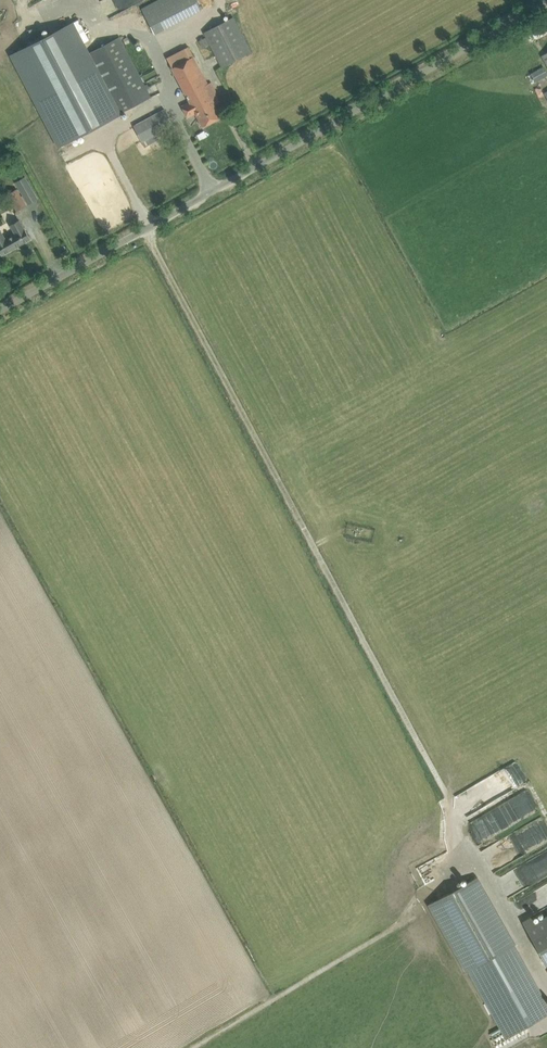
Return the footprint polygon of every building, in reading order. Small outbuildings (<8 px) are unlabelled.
[(195,0),(159,0),(142,9),(155,34),(201,10),(195,0)] [(233,18),(205,33),(224,66),(251,52),(233,18)] [(27,46),(10,55),(58,148),(67,143),(123,114),(121,112),(119,113),(89,53),(90,53),(74,21),(27,46)] [(90,53),(89,53),(119,113),(121,112),(151,96),(120,37),(90,53)] [(217,93),(212,84),(212,82),(209,83),(189,46),(167,58),(191,102),(182,106),(188,117),(196,113),(203,126),(222,116),(215,104),(220,101),(216,94),(217,93)] [(532,74),(536,82),(537,81),(546,75),(546,73),(544,67),(533,74),(532,74)] [(173,125),(165,110),(135,126),(143,141),(173,125)] [(25,176),(16,182),(28,204),(38,199),(25,176)] [(16,189),(9,194),(18,209),(25,205),(16,189)] [(0,205),(0,210),(2,213),(8,209),(4,202),(0,205)] [(2,255),(31,239),(25,228),(20,219),(11,224),(16,233),(5,239),(0,231),(0,252),(2,255)] [(467,973),(507,1040),(546,1016),(546,1005),(512,946),(517,943),(478,877),(428,904),(467,973)] [(525,906),(521,910),(524,914),(534,906),(528,899),(523,903),(525,906)] [(523,923),(546,962),(546,917),(537,923),(533,917),(523,923)]
